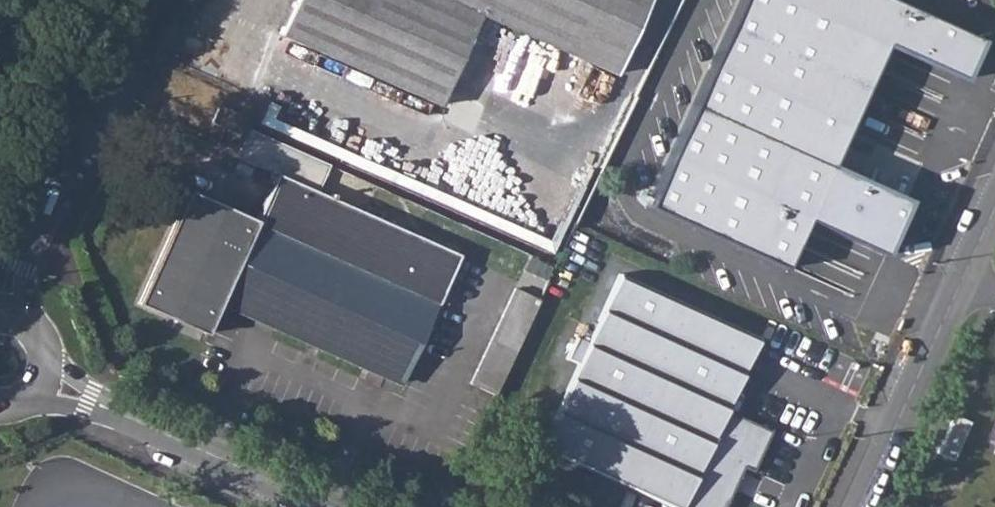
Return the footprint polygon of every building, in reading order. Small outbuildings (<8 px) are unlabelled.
[(568,53),(615,74),(648,0),(293,0),(278,34),(322,54),(436,104),(478,15),(568,53)] [(894,0),(745,0),(651,210),(786,270),(807,223),(885,258),(909,204),(831,169),(886,47),(962,82),(981,39),(894,0)] [(326,164),(247,129),(235,156),(274,173),(252,221),(185,192),(134,303),(202,333),(217,300),(397,382),(456,255),(313,191),(326,164)] [(540,448),(670,506),(722,506),(741,467),(703,450),(754,336),(617,274),(540,448)] [(468,382),(492,394),(536,299),(512,288),(468,382)] [(956,463),(974,425),(948,414),(931,452),(956,463)]
